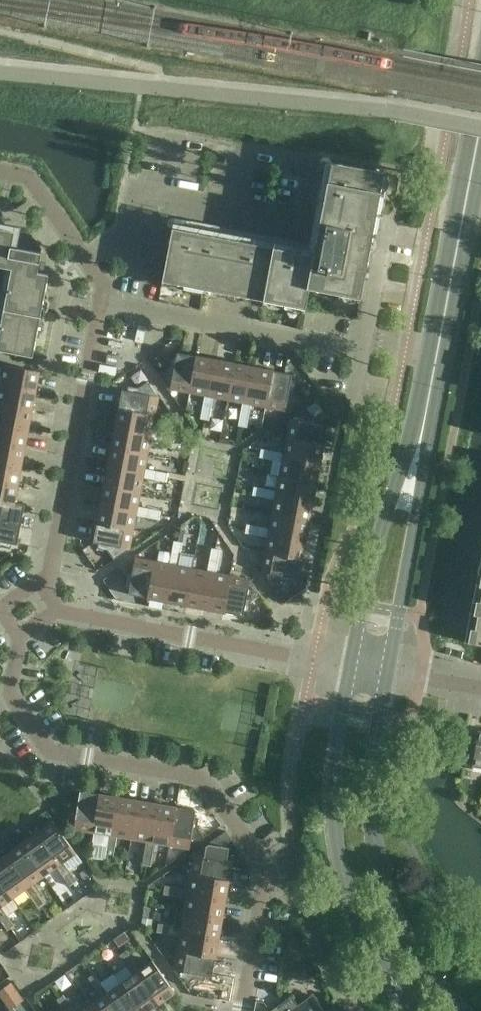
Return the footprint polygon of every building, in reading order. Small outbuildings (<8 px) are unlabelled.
[(360,298),(378,202),(383,172),(330,162),(313,256),(172,228),(162,281),(304,308),(308,288),(360,298)] [(11,268),(0,326),(0,350),(32,356),(48,274),(37,272),(41,252),(28,250),(31,235),(15,232),(15,231),(0,229),(0,266),(11,268)] [(162,264),(152,262),(149,277),(159,279),(162,264)] [(190,393),(196,356),(177,353),(174,368),(169,367),(159,373),(170,389),(190,393)] [(215,360),(196,356),(190,393),(204,395),(202,407),(211,408),(213,397),(209,396),(215,360)] [(234,364),(215,360),(209,396),(213,397),(228,400),(234,364)] [(35,391),(39,371),(3,364),(0,379),(0,384),(35,391)] [(253,367),(234,364),(228,400),(242,402),(240,414),(249,415),(251,404),(246,403),(253,367)] [(246,403),(251,404),(265,407),(272,371),(253,367),(246,403)] [(272,371),(265,407),(285,410),(300,400),(294,390),(289,389),(292,374),(272,371)] [(158,397),(150,385),(148,381),(138,388),(137,393),(122,390),(118,410),(154,416),(158,397)] [(31,410),(35,391),(0,384),(0,404),(31,410)] [(31,410),(0,404),(0,423),(28,429),(31,410)] [(209,420),(211,408),(202,407),(200,419),(209,420)] [(287,439),(323,446),(327,426),(312,423),(313,418),(306,408),(291,419),(287,439)] [(151,431),(154,416),(118,410),(115,429),(151,435),(151,431)] [(249,415),(240,414),(238,426),(246,427),(249,415)] [(24,448),(28,429),(0,423),(0,443),(24,448)] [(115,429),(111,447),(147,454),(150,440),(161,442),(163,433),(151,431),(151,435),(115,429)] [(163,433),(161,442),(173,444),(175,435),(163,433)] [(287,439),(284,453),(273,451),(271,460),(282,462),(283,458),(319,464),(323,446),(287,439)] [(21,466),(24,448),(0,443),(0,462),(21,466)] [(143,473),(144,469),(147,454),(111,447),(107,466),(143,473)] [(271,460),(273,451),(261,448),(259,458),(271,460)] [(316,483),(319,464),(283,458),(282,462),(280,476),(316,483)] [(21,466),(0,462),(0,482),(17,485),(21,466)] [(140,492),(143,477),(154,480),(156,471),(144,469),(143,473),(107,466),(104,485),(140,492)] [(156,471),(154,480),(166,482),(168,473),(156,471)] [(280,476),(277,491),(265,489),(264,497),(275,500),(276,495),(312,502),(316,483),(280,476)] [(17,485),(0,482),(0,502),(14,504),(14,503),(17,485)] [(136,511),(137,506),(140,492),(104,485),(100,504),(136,511)] [(265,489),(253,486),(252,495),(264,497),(265,489)] [(276,495),(275,500),(273,514),(309,521),(312,502),(276,495)] [(0,502),(0,521),(21,525),(24,505),(14,503),(14,504),(0,502)] [(133,530),(135,515),(147,517),(149,509),(137,506),(136,511),(100,504),(97,523),(133,530)] [(161,511),(149,509),(147,517),(159,520),(160,516),(172,517),(173,509),(161,507),(161,511)] [(273,514),(270,529),(258,526),(257,535),(268,537),(269,533),(305,540),(309,521),(273,514)] [(0,521),(0,547),(1,547),(2,542),(17,545),(21,525),(0,521)] [(133,530),(97,523),(93,543),(108,545),(107,550),(114,560),(129,549),(133,530)] [(257,535),(258,526),(246,524),(245,533),(257,535)] [(265,552),(301,558),(305,540),(269,533),(268,537),(265,552)] [(171,553),(180,555),(182,543),(173,541),(171,553)] [(209,560),(218,562),(220,550),(211,548),(209,560)] [(262,571),(269,582),(272,587),(282,580),(283,575),(298,578),(301,558),(265,552),(262,571)] [(192,569),(178,566),(180,555),(171,553),(169,565),(173,565),(167,601),(186,605),(192,569)] [(148,598),(154,562),(135,558),(119,569),(126,578),(131,579),(128,594),(148,598)] [(204,609),(223,612),(230,576),(216,573),(218,562),(209,560),(207,571),(211,572),(204,609)] [(148,598),(167,601),(173,565),(169,565),(154,562),(148,598)] [(186,605),(204,609),(211,572),(207,571),(192,569),(186,605)] [(468,643),(480,645),(480,572),(468,643)] [(230,576),(223,612),(243,616),(246,601),(251,602),(260,595),(250,580),(230,576)] [(477,731),(476,738),(464,736),(460,764),(480,768),(480,731),(477,731)] [(93,832),(99,794),(80,791),(77,808),(72,807),(62,814),(73,829),(93,832)] [(93,832),(108,835),(106,846),(115,848),(116,836),(112,836),(118,797),(99,794),(93,832)] [(137,801),(118,797),(112,836),(116,836),(131,839),(137,801)] [(145,841),(143,853),(152,854),(154,843),(150,842),(156,804),(137,801),(131,839),(145,841)] [(150,842),(154,843),(169,845),(175,807),(156,804),(150,842)] [(175,807),(169,845),(189,848),(204,838),(197,828),(192,827),(195,811),(175,807)] [(75,852),(53,821),(36,833),(59,864),(63,861),(75,852)] [(43,875),(55,867),(62,876),(69,871),(63,861),(59,864),(36,833),(21,844),(43,875)] [(21,844),(5,855),(28,886),(31,884),(43,875),(21,844)] [(190,875),(228,881),(231,861),(226,861),(228,848),(209,844),(193,855),(190,875)] [(115,848),(106,846),(104,858),(113,860),(115,848)] [(152,854),(143,853),(141,865),(150,866),(152,854)] [(0,859),(0,881),(12,898),(24,889),(31,898),(38,893),(31,884),(28,886),(5,855),(0,859)] [(69,871),(62,876),(69,886),(76,881),(69,871)] [(190,875),(187,889),(176,887),(174,896),(186,898),(187,894),(224,900),(228,881),(190,875)] [(0,906),(12,898),(0,881),(0,906)] [(174,896),(176,887),(164,885),(162,894),(174,896)] [(38,893),(31,898),(38,908),(45,903),(38,893)] [(221,919),(224,900),(187,894),(186,898),(183,913),(221,919)] [(168,934),(179,936),(180,932),(218,938),(221,919),(183,913),(176,911),(174,926),(169,925),(168,934)] [(7,916),(0,921),(0,922),(7,931),(14,926),(7,916)] [(168,934),(169,925),(147,921),(146,927),(156,928),(156,932),(168,934)] [(30,922),(21,928),(27,937),(36,931),(30,922)] [(215,957),(218,938),(180,932),(179,936),(177,950),(215,957)] [(118,955),(125,965),(133,960),(126,950),(118,955)] [(174,970),(184,986),(194,979),(195,974),(211,977),(215,957),(177,950),(174,970)] [(140,970),(133,960),(125,965),(132,975),(136,972),(158,1003),(174,992),(152,961),(140,970)] [(87,978),(94,988),(101,982),(94,972),(87,978)] [(120,983),(140,1010),(149,1010),(148,1010),(158,1003),(136,972),(132,975),(120,983)] [(9,1010),(23,999),(11,982),(0,990),(0,997),(9,1010)] [(101,997),(104,994),(116,1010),(140,1010),(120,983),(108,992),(101,982),(94,988),(101,997)] [(56,1000),(63,1010),(70,1005),(63,994),(56,1000)] [(89,1005),(93,1010),(116,1010),(104,994),(101,997),(89,1005)] [(322,1008),(313,996),(298,1006),(291,996),(276,1007),(279,1010),(324,1010),(322,1008)] [(335,1002),(325,1008),(326,1010),(341,1010),(335,1002)]
